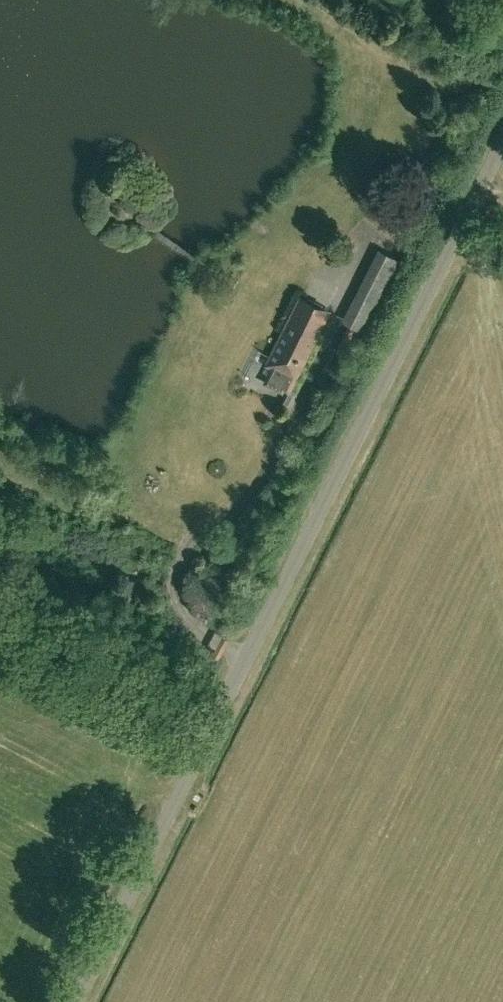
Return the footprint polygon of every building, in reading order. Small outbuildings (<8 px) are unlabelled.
[(335,350),(347,355),(361,328),(370,332),(405,263),(381,251),(346,320),(350,322),(335,350)] [(284,387),(287,388),(289,389),(328,310),(299,296),(266,363),(272,365),(264,380),(282,389),(284,387)]
